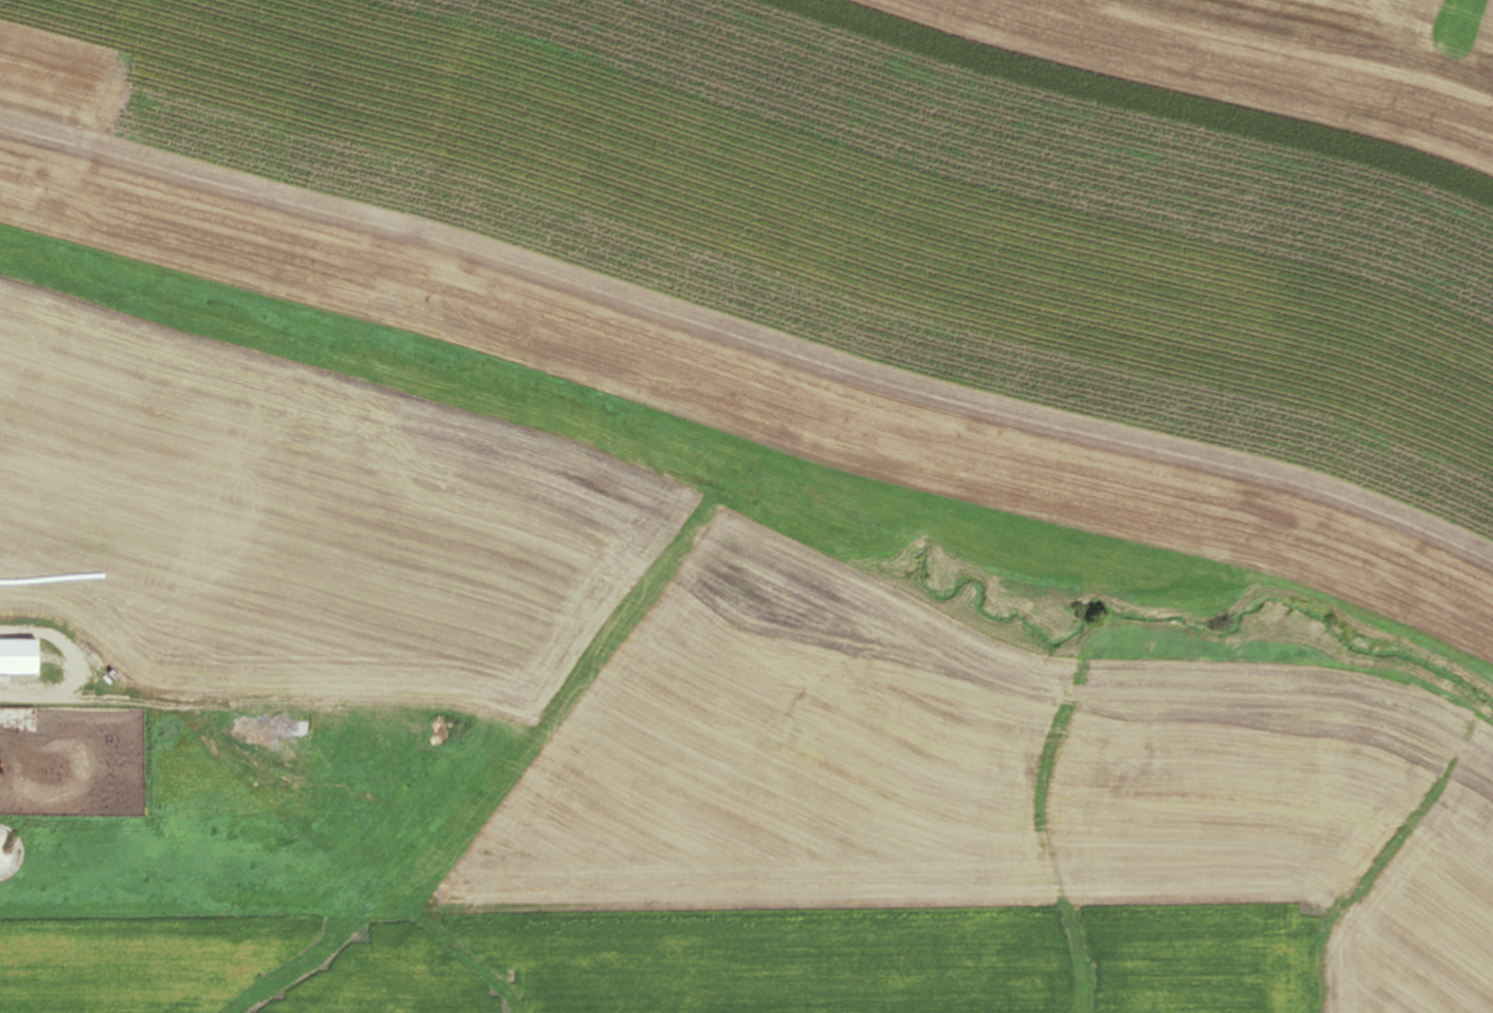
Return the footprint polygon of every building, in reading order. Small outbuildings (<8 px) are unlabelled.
[(37,674),(37,642),(0,642),(0,674),(37,674)]
